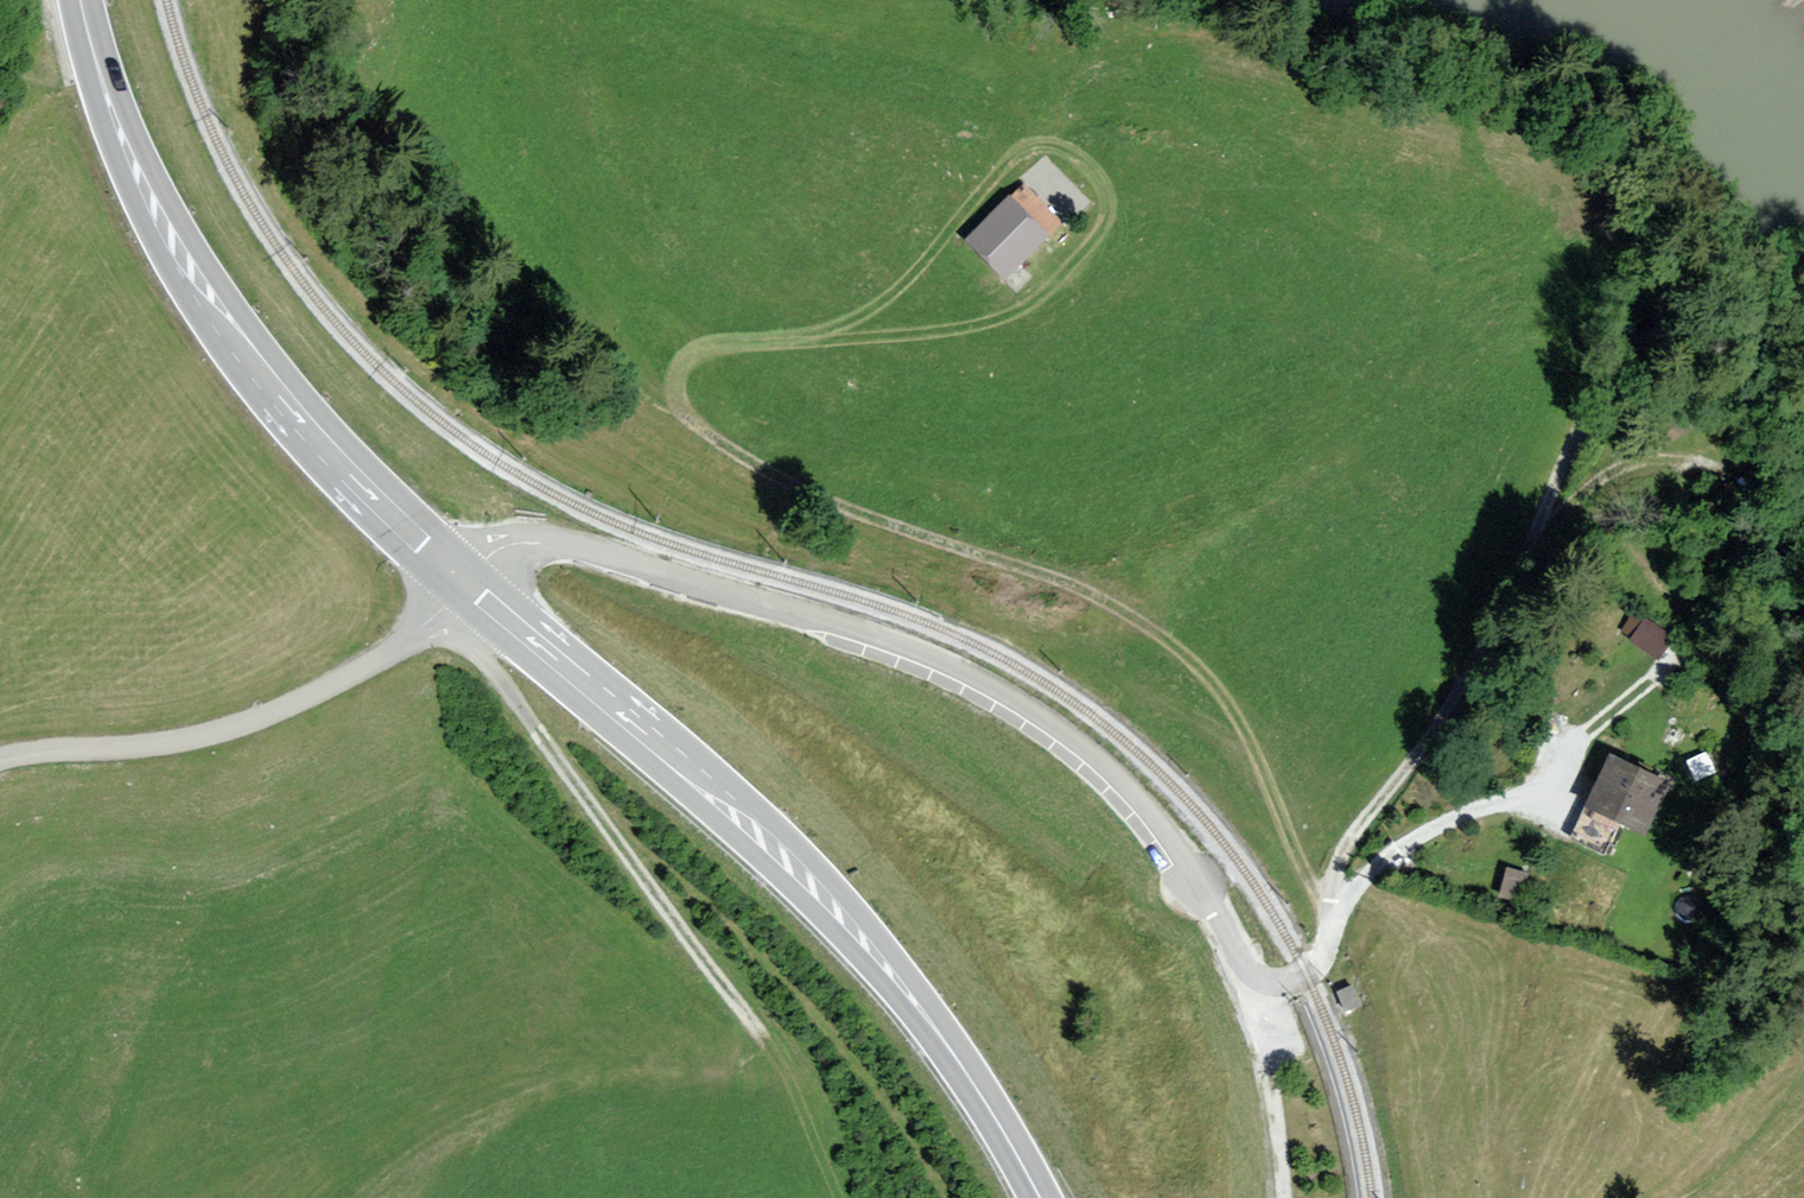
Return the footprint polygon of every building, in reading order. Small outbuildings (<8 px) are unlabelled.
[(1051,232),(1013,193),(972,234),(1011,273),(1051,232)] [(1675,637),(1646,616),(1629,639),(1658,660),(1675,637)] [(1669,782),(1608,754),(1570,835),(1604,851),(1619,820),(1646,832),(1669,782)] [(1530,876),(1507,868),(1499,892),(1522,900),(1530,876)]
